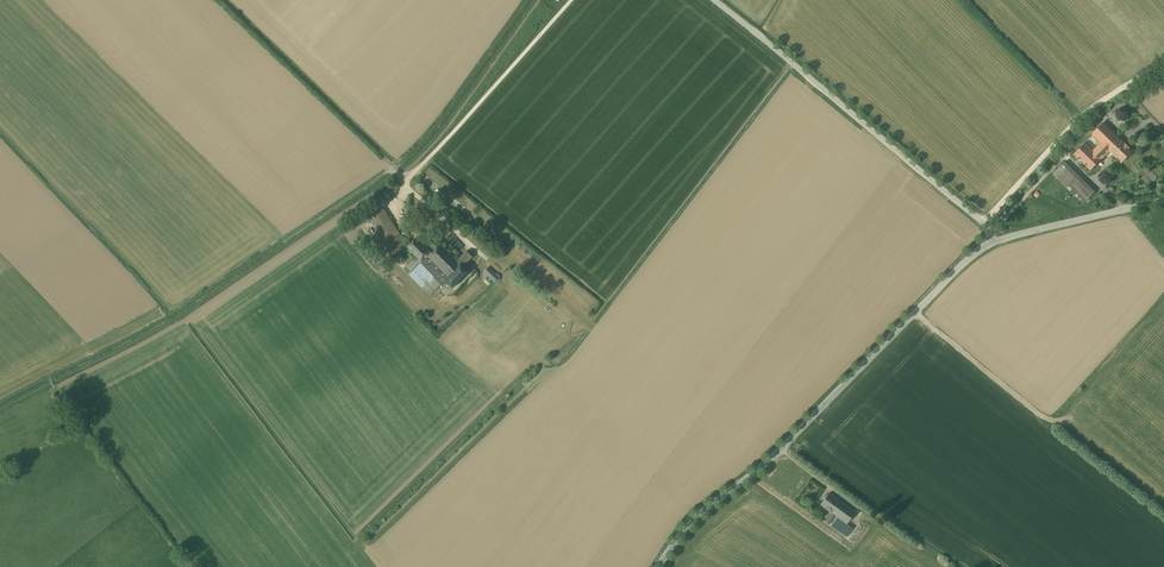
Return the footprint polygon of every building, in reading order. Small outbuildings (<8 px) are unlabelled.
[(1122,140),(1104,122),(1092,134),(1101,143),(1093,151),(1085,143),(1074,154),(1091,170),(1110,152),(1122,140)] [(1122,140),(1110,152),(1122,163),(1133,151),(1122,140)] [(1095,192),(1065,162),(1053,174),(1084,204),(1095,192)] [(388,198),(384,193),(389,190),(387,185),(375,192),(381,202),(388,198)] [(407,244),(383,208),(370,216),(393,252),(407,244)] [(464,247),(452,234),(451,233),(445,240),(458,253),(464,247)] [(417,237),(412,241),(405,248),(414,258),(406,267),(410,271),(408,274),(430,296),(444,282),(451,289),(469,272),(464,266),(473,258),(467,251),(457,260),(440,244),(430,252),(429,251),(430,250),(417,237)] [(488,267),(484,272),(495,282),(499,277),(488,267)] [(489,285),(492,282),(487,277),(484,281),(489,285)] [(855,512),(829,493),(821,505),(831,512),(835,516),(847,524),(847,523),(855,512)] [(831,512),(825,521),(829,524),(835,516),(831,512)] [(847,524),(835,516),(829,524),(847,537),(853,528),(847,523),(847,524)] [(819,555),(814,561),(818,564),(823,558),(819,555)]
